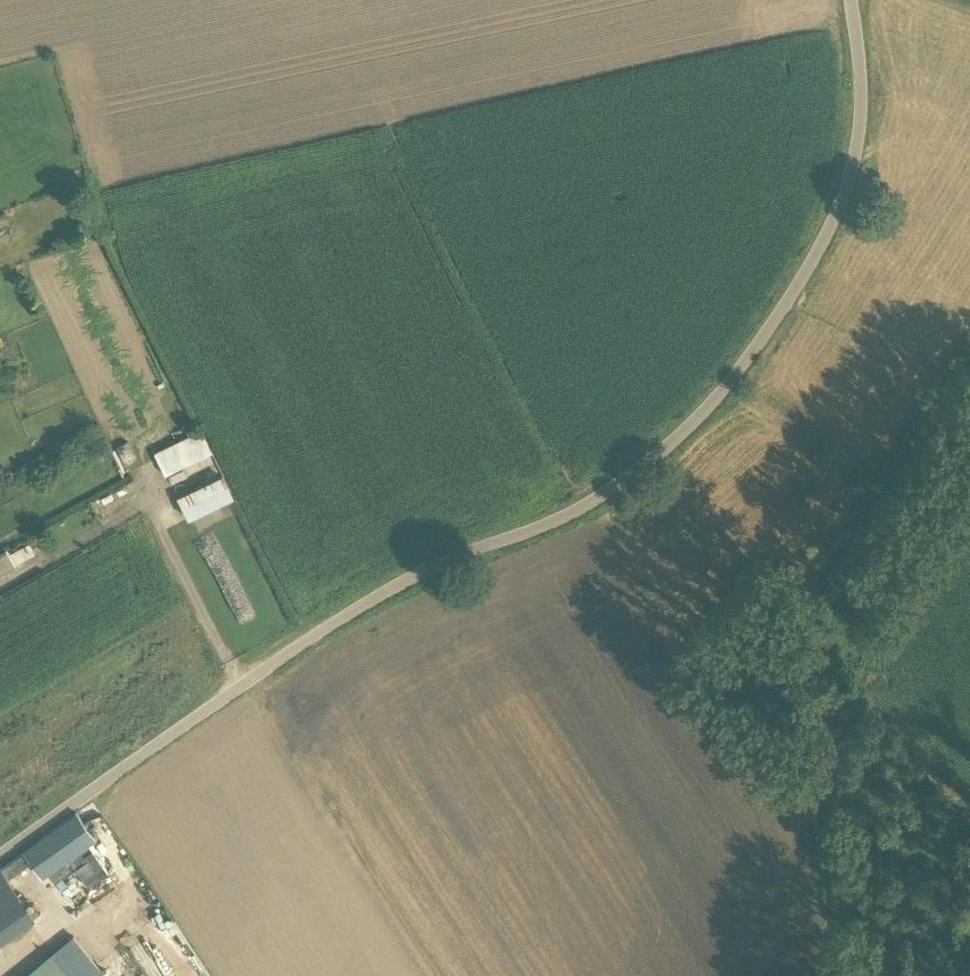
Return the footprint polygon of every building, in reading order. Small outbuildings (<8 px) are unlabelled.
[(204,429),(156,450),(166,473),(215,453),(204,429)] [(233,498),(235,498),(224,475),(222,476),(178,497),(189,520),(233,498)] [(15,566),(7,550),(0,554),(0,574),(15,566)] [(70,819),(25,852),(33,862),(45,879),(89,846),(70,819)] [(25,852),(1,869),(9,880),(33,862),(25,852)] [(1,869),(0,870),(0,944),(36,918),(9,880),(1,869)] [(50,955),(26,975),(67,975),(50,955)]
